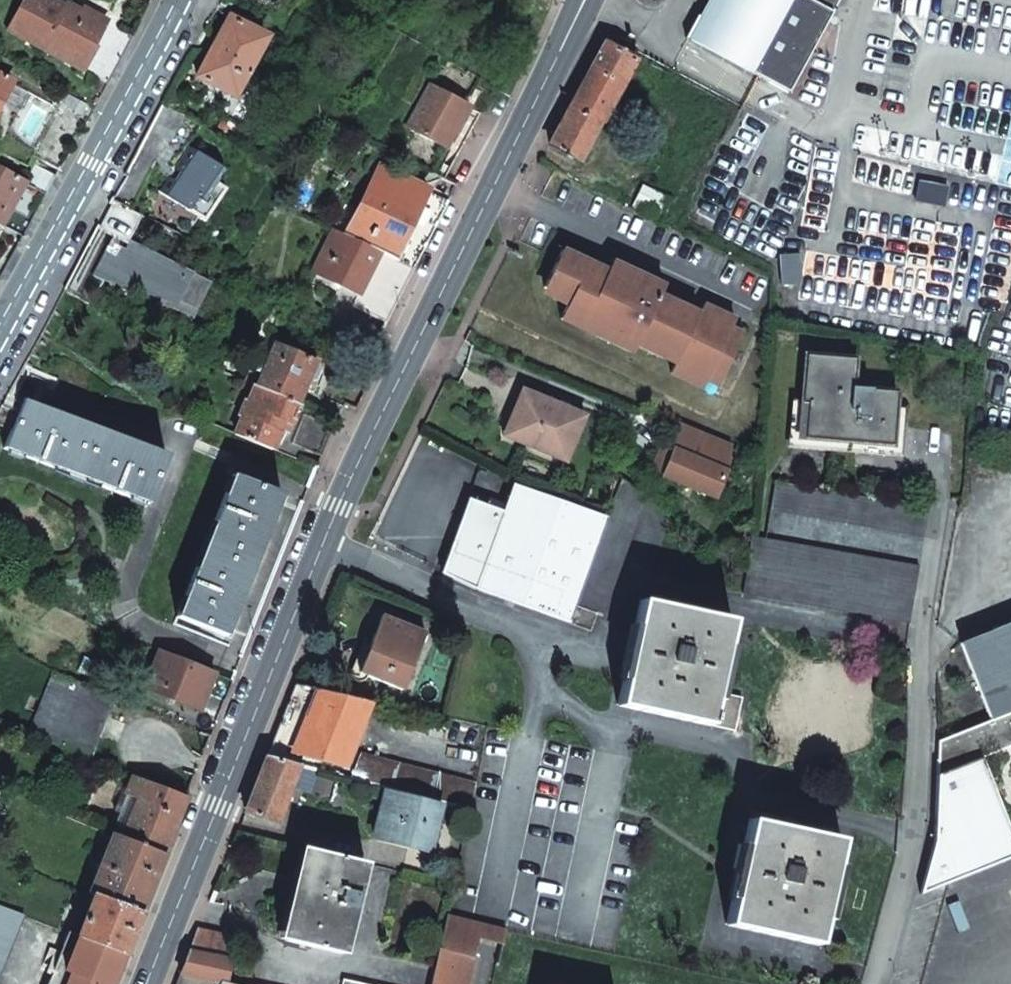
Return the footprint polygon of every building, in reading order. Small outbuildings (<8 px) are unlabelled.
[(134,35),(107,21),(85,8),(82,13),(59,0),(25,0),(9,27),(107,83),(134,35)] [(707,0),(713,4),(691,43),(788,96),(841,0),(707,0)] [(235,96),(268,36),(231,16),(198,76),(235,96)] [(626,47),(626,45),(609,36),(592,66),(624,84),(637,59),(627,53),(630,49),(626,47)] [(592,66),(551,143),(576,157),(596,120),(602,123),(624,84),(592,66)] [(14,81),(0,73),(0,107),(14,81)] [(409,128),(447,149),(460,156),(483,113),(469,106),(431,86),(409,128)] [(201,219),(223,187),(216,182),(225,169),(192,146),(162,192),(201,219)] [(25,172),(28,183),(47,193),(57,174),(32,160),(25,172)] [(0,167),(0,223),(23,235),(33,219),(12,207),(26,181),(0,167)] [(381,167),(347,234),(415,268),(449,200),(381,167)] [(668,202),(641,187),(634,201),(660,216),(668,202)] [(415,268),(347,234),(335,229),(314,269),(359,293),(355,303),(357,307),(388,323),(415,268)] [(111,242),(93,277),(110,284),(112,279),(178,301),(196,310),(211,282),(131,241),(126,250),(111,242)] [(564,249),(548,282),(545,288),(558,294),(557,299),(569,304),(568,308),(584,315),(580,323),(600,332),(597,337),(633,354),(637,346),(666,360),(667,360),(670,353),(681,358),(679,364),(678,365),(678,366),(674,374),(706,389),(711,381),(718,384),(742,335),(733,331),(737,323),(705,307),(702,315),(662,296),(664,292),(612,267),(610,271),(564,249)] [(614,262),(612,267),(664,292),(666,287),(614,262)] [(243,265),(236,278),(245,283),(252,269),(243,265)] [(112,279),(110,284),(192,319),(196,310),(178,301),(112,279)] [(565,315),(580,323),(584,315),(568,308),(566,311),(565,315)] [(562,320),(578,328),(580,323),(565,315),(562,320)] [(580,323),(578,328),(597,337),(600,332),(580,323)] [(257,386),(300,404),(310,381),(316,380),(322,368),(317,360),(276,342),(257,386)] [(666,360),(678,366),(678,365),(679,364),(681,358),(670,353),(667,360),(666,360)] [(807,356),(800,439),(894,448),(898,394),(879,392),(880,383),(855,380),(857,361),(807,356)] [(291,423),(300,404),(257,386),(250,402),(247,401),(241,414),(245,416),(237,433),(273,448),(281,431),(286,420),(291,423)] [(567,462),(574,444),(586,416),(522,390),(513,414),(520,417),(513,433),(533,441),(530,448),(567,462)] [(2,403),(0,408),(0,424),(13,430),(6,448),(147,503),(167,454),(24,399),(20,411),(2,403)] [(322,456),(336,426),(306,414),(293,443),(322,456)] [(504,437),(527,446),(530,447),(530,448),(533,441),(513,433),(520,417),(513,414),(504,437)] [(287,434),(291,423),(286,420),(281,431),(287,434)] [(676,450),(665,476),(718,498),(732,463),(735,445),(682,423),(671,448),(676,450)] [(226,636),(283,495),(234,475),(177,616),(226,636)] [(646,497),(622,479),(608,519),(571,624),(590,631),(597,613),(604,616),(646,497)] [(926,538),(930,509),(795,485),(775,482),(770,510),(926,538)] [(571,624),(608,519),(513,485),(504,512),(499,526),(476,589),(571,624)] [(469,500),(465,510),(499,526),(504,512),(469,500)] [(499,526),(465,510),(443,574),(476,589),(499,526)] [(921,567),(751,538),(744,594),(912,623),(921,567)] [(641,602),(619,706),(735,733),(742,699),(716,693),(732,623),(641,602)] [(382,615),(358,672),(401,691),(426,633),(382,615)] [(992,721),(1010,713),(1010,624),(962,643),(992,721)] [(200,711),(215,673),(160,651),(145,687),(200,711)] [(92,758),(114,697),(52,672),(28,732),(92,758)] [(370,701),(294,683),(264,758),(316,771),(329,775),(332,765),(344,768),(370,701)] [(938,742),(938,776),(938,777),(982,759),(1010,747),(1010,713),(992,721),(938,742)] [(361,752),(350,780),(386,789),(442,803),(470,810),(476,782),(361,752)] [(264,758),(243,813),(274,825),(290,786),(308,793),(316,771),(264,758)] [(938,777),(935,844),(921,894),(1010,858),(1010,833),(982,759),(938,777)] [(163,854),(187,796),(133,774),(126,793),(139,798),(131,816),(122,813),(113,834),(163,854)] [(442,803),(386,789),(376,831),(410,840),(409,845),(430,851),(442,803)] [(139,798),(126,793),(120,806),(124,808),(122,813),(131,816),(139,798)] [(750,821),(727,926),(818,945),(841,840),(750,821)] [(140,913),(163,854),(113,834),(89,893),(95,895),(140,913)] [(363,864),(307,850),(286,940),(342,954),(353,909),(355,910),(358,895),(356,895),(363,864)] [(123,956),(140,913),(95,895),(89,909),(74,903),(62,931),(67,933),(123,956)] [(23,915),(0,906),(0,974),(23,915)] [(474,960),(497,965),(500,966),(507,931),(446,917),(439,952),(474,960)] [(179,975),(223,983),(224,983),(234,939),(197,930),(179,975)] [(123,956),(67,933),(47,983),(112,983),(123,956)] [(469,983),(474,960),(439,952),(433,975),(469,983)] [(179,975),(175,983),(223,983),(179,975)] [(469,983),(433,975),(431,983),(469,983)]
